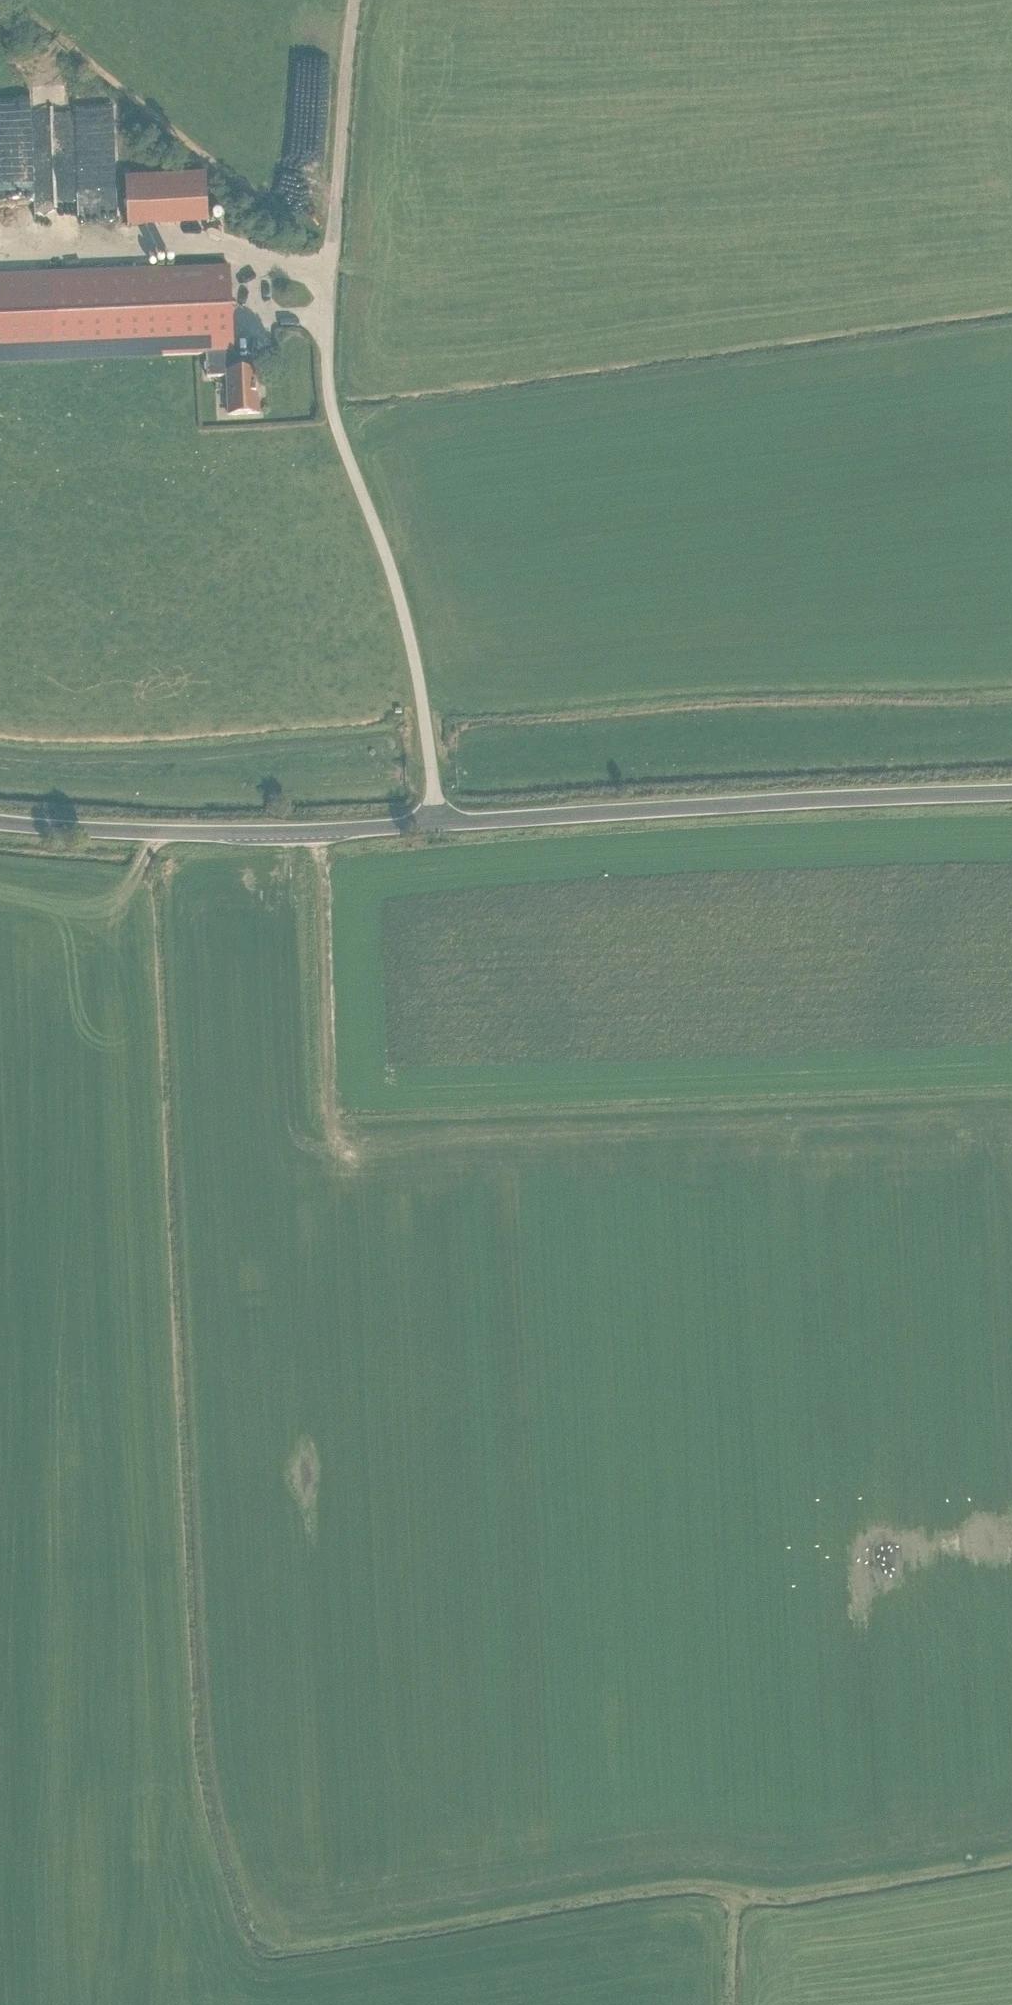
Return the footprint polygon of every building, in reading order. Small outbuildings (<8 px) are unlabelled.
[(57,100),(60,184),(80,183),(81,210),(119,209),(116,98),(57,100)] [(206,174),(126,178),(128,227),(209,224),(206,174)] [(233,373),(232,353),(233,353),(230,267),(0,276),(0,364),(206,354),(207,377),(227,377),(229,415),(259,414),(258,387),(259,387),(258,372),(233,373)]
